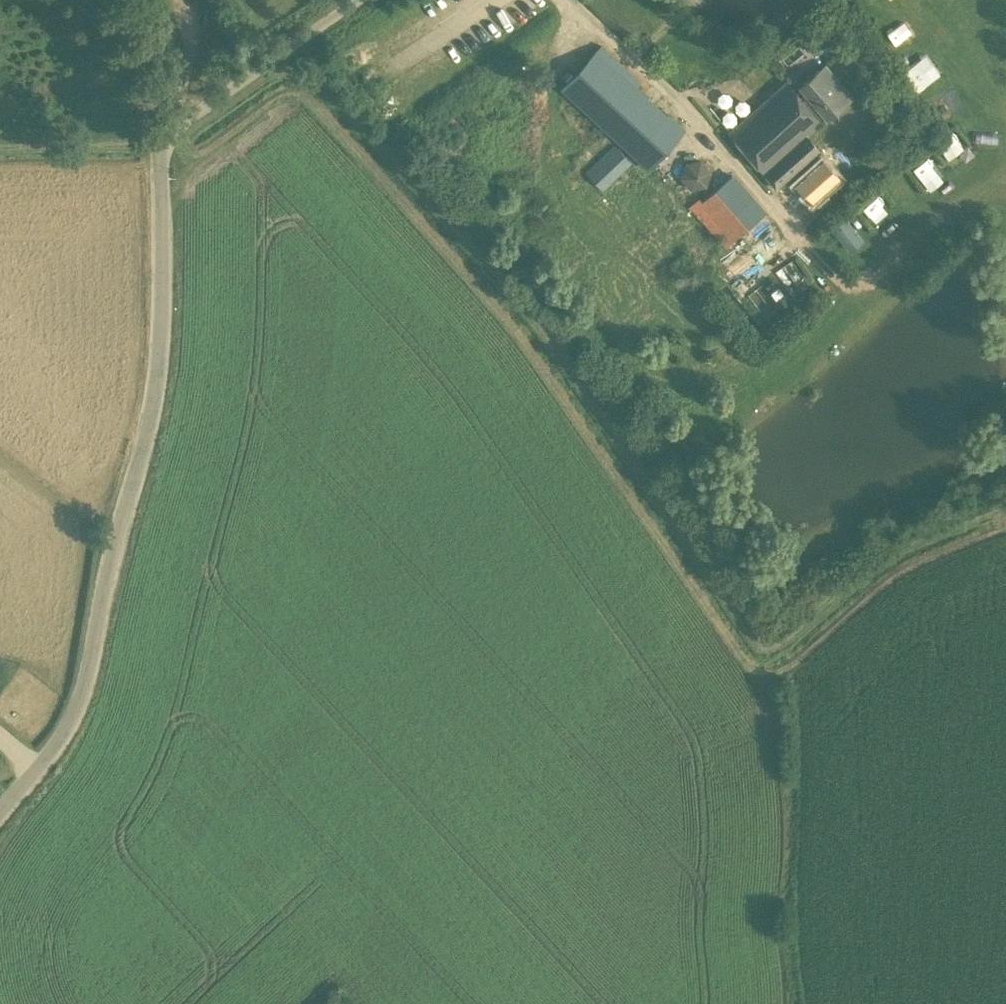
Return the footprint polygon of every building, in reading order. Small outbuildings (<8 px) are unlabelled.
[(648,170),(685,129),(595,49),(559,89),(648,170)] [(914,90),(932,82),(923,60),(904,68),(914,90)] [(852,97),(825,64),(798,86),(826,120),(852,97)] [(842,176),(805,134),(820,121),(787,83),(729,132),(762,170),(761,171),(799,215),(842,176)] [(936,142),(948,158),(963,147),(951,131),(936,142)] [(614,145),(584,172),(601,190),(630,163),(614,145)] [(731,174),(718,186),(703,168),(681,186),(694,201),(687,207),(724,249),(765,212),(731,174)] [(846,249),(861,241),(846,213),(831,222),(846,249)]
